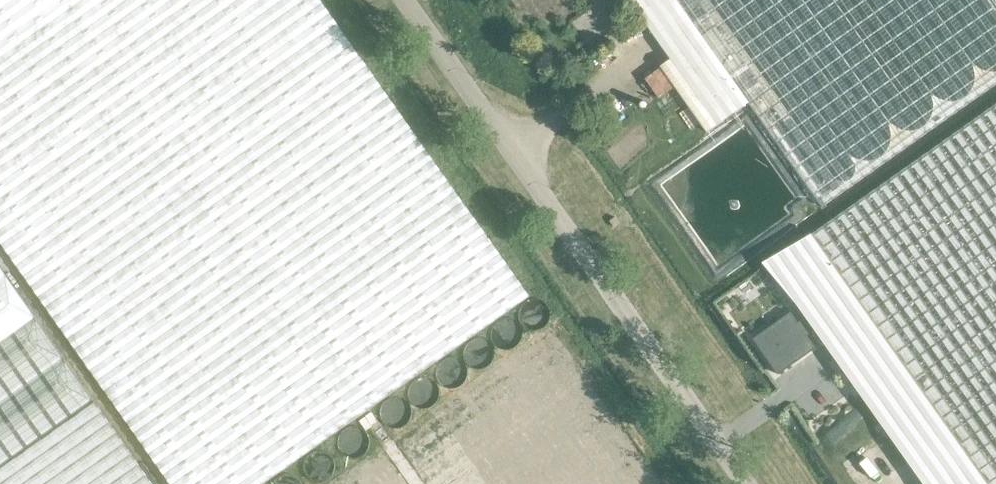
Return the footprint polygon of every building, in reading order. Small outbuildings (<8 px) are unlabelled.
[(142,444),(169,483),(270,483),(529,300),(529,299),(468,215),(471,213),(320,0),(0,0),(0,242),(142,444)] [(633,6),(717,125),(748,103),(822,207),(995,85),(995,0),(641,0),(633,6)] [(924,483),(995,483),(995,104),(769,264),(805,314),(814,327),(924,483)] [(0,266),(0,483),(154,483),(0,266)] [(789,309),(751,336),(777,372),(814,345),(805,332),(814,327),(805,314),(796,320),(789,309)] [(551,330),(333,483),(660,483),(551,330)]
